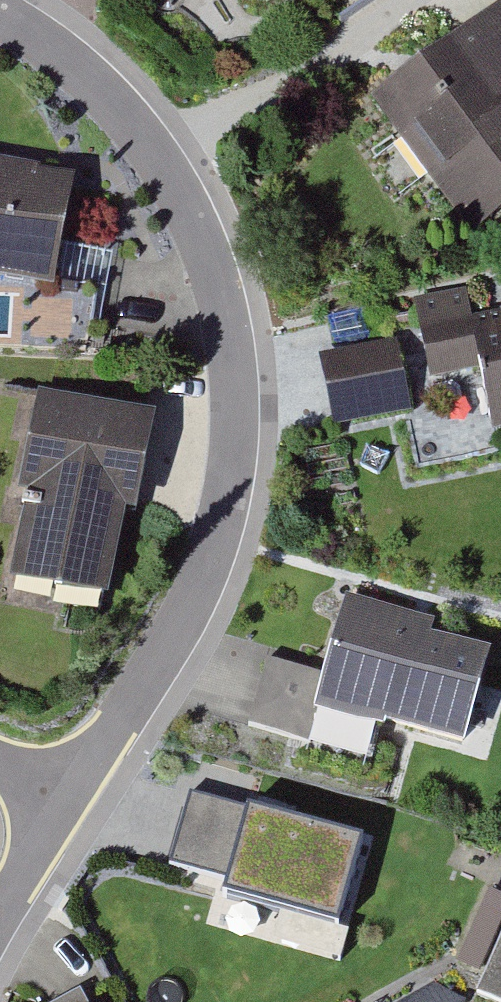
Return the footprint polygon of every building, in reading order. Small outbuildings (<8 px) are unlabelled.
[(469,240),(500,219),(500,13),(373,99),(469,240)] [(57,296),(94,302),(88,337),(108,340),(120,263),(62,255),(72,189),(36,184),(37,175),(0,170),(0,288),(57,296)] [(487,319),(493,348),(473,353),(490,435),(500,432),(500,317),(487,319)] [(320,360),(335,430),(414,413),(399,343),(320,360)] [(32,496),(13,579),(108,601),(127,516),(139,519),(161,421),(39,393),(17,492),(32,496)] [(317,704),(461,743),(464,731),(477,735),(485,706),(467,702),(481,652),(422,636),(426,620),(345,598),(317,704)] [(205,897),(345,929),(365,845),(224,813),(205,897)] [(499,1001),(500,1001),(500,899),(489,894),(462,954),(490,966),(478,992),(499,1001)]
